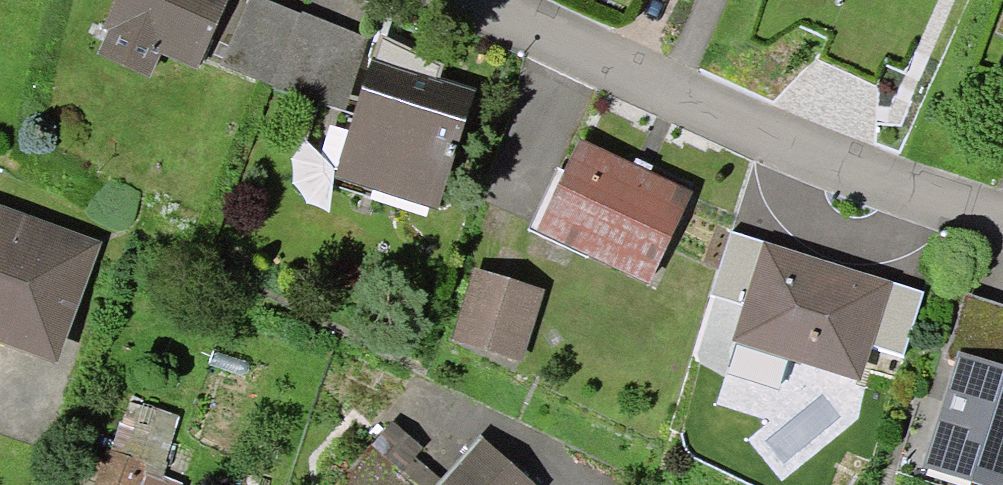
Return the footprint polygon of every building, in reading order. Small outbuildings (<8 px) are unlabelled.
[(194,72),(226,0),(114,0),(100,31),(109,35),(98,60),(143,80),(155,54),(194,72)] [(304,105),(306,98),(327,34),(295,21),(294,24),(246,4),(217,70),(304,105)] [(813,65),(872,92),(897,37),(838,10),(813,65)] [(435,209),(468,102),(368,70),(367,72),(369,73),(357,112),(355,111),(351,121),(316,110),(294,179),(370,202),(375,188),(433,206),(432,208),(435,209)] [(685,202),(575,151),(536,233),(647,285),(685,202)] [(44,352),(79,257),(0,228),(0,336),(44,352)] [(852,379),(880,292),(764,256),(766,248),(740,239),(723,290),(727,292),(716,328),(738,335),(735,342),(734,342),(726,365),(730,372),(738,375),(737,379),(741,386),(749,389),(756,385),(757,381),(774,386),(781,382),(788,359),(852,379)] [(512,363),(519,340),(491,331),(505,287),(476,278),(455,345),(512,363)] [(964,303),(946,362),(959,366),(928,463),(899,454),(892,477),(918,484),(969,484),(971,479),(990,484),(1002,484),(1002,316),(964,303)] [(479,445),(443,484),(524,484),(479,445)] [(367,452),(367,455),(340,484),(404,484),(367,452)]
